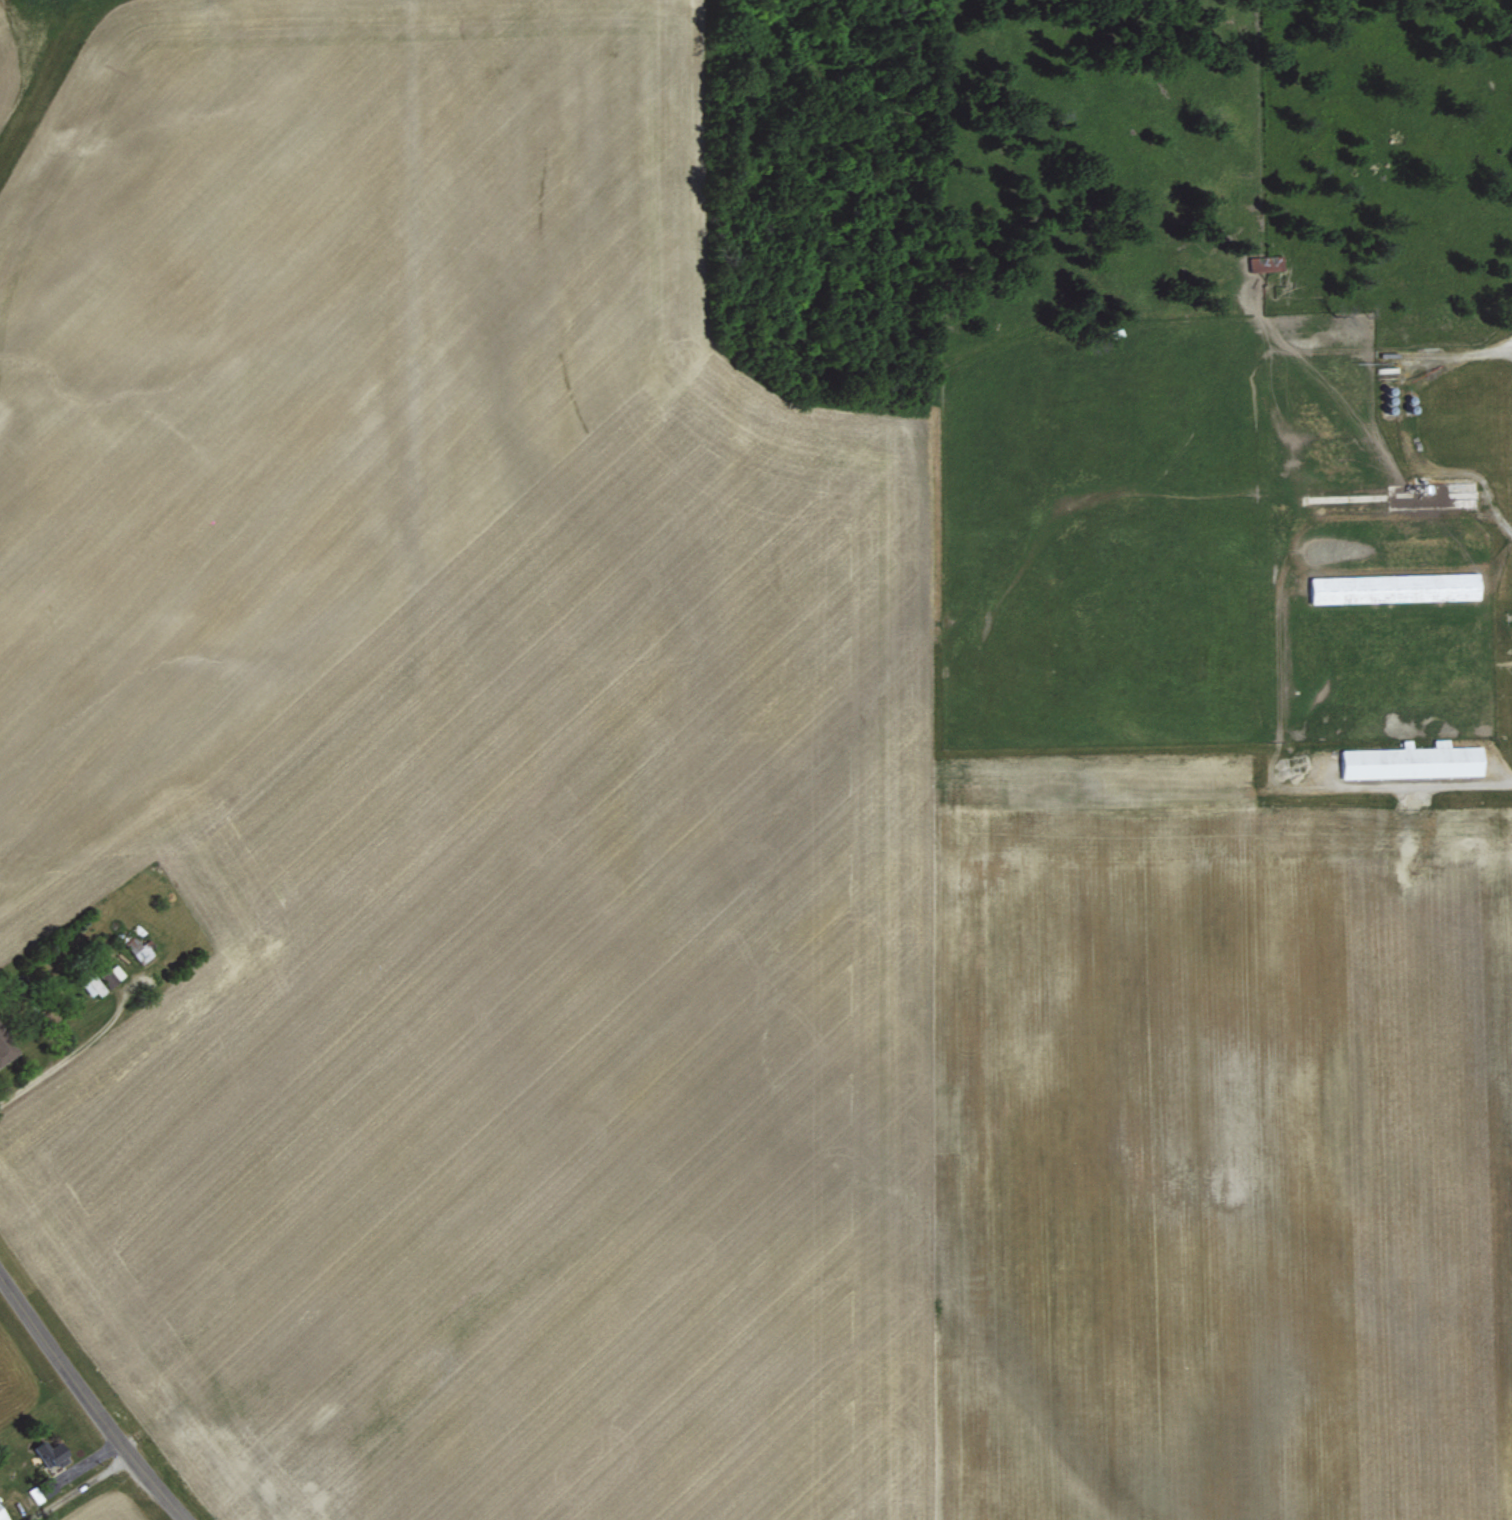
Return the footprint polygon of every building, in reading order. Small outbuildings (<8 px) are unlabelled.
[(1284,254),(1249,255),(1249,269),(1284,268),(1284,254)] [(1480,598),(1480,571),(1311,575),(1312,602),(1480,598)] [(1484,774),(1483,744),(1450,745),(1449,737),(1434,737),(1434,746),(1412,746),(1412,738),(1402,738),(1402,746),(1341,748),(1341,777),(1484,774)] [(145,940),(140,943),(133,933),(123,941),(140,963),(154,953),(145,940)] [(107,970),(115,980),(124,973),(115,963),(107,970)] [(104,987),(94,973),(80,984),(91,997),(104,987)] [(13,1057),(0,1030),(0,1064),(13,1057)] [(67,1448),(58,1438),(50,1445),(44,1437),(32,1447),(47,1466),(67,1448)] [(50,1476),(58,1485),(72,1475),(65,1465),(50,1476)] [(58,1488),(54,1481),(36,1492),(34,1489),(30,1492),(36,1501),(58,1488)] [(10,1519),(0,1505),(0,1519),(10,1519)]
